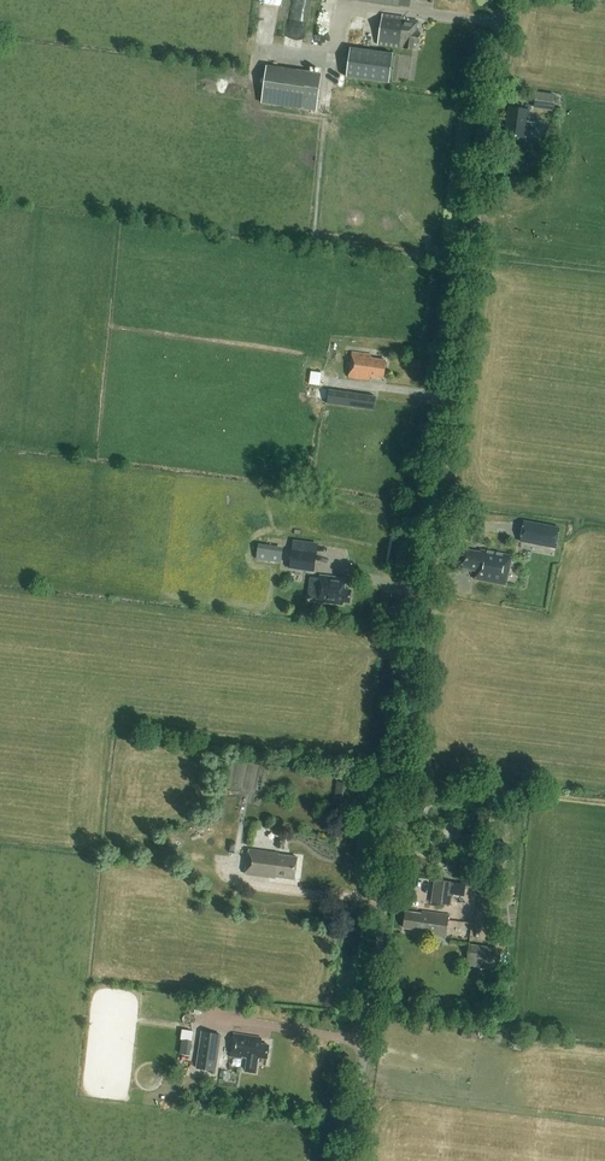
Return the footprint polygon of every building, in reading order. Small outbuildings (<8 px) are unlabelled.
[(383,14),(378,45),(413,50),(414,43),(419,43),(421,33),(416,32),(418,20),(405,19),(405,18),(383,14)] [(392,52),(350,46),(346,75),(388,81),(392,52)] [(316,111),(322,73),(267,65),(261,103),(316,111)] [(536,92),(534,105),(554,108),(556,94),(536,92)] [(536,123),(528,122),(530,110),(513,108),(511,124),(508,124),(506,135),(526,137),(532,137),(535,135),(536,123)] [(385,378),(387,360),(372,358),(372,355),(353,353),(350,377),(371,380),(371,377),(385,378)] [(328,390),(327,404),(343,406),(344,392),(328,390)] [(376,396),(360,394),(358,408),(374,410),(376,396)] [(559,527),(524,521),(520,541),(556,548),(559,527)] [(262,557),(287,562),(290,546),(265,542),(262,557)] [(315,572),(317,552),(292,548),(289,568),(315,572)] [(481,552),(465,549),(461,568),(477,571),(475,579),(507,585),(512,556),(481,550),(481,552)] [(322,576),(319,602),(344,605),(344,601),(350,602),(351,591),(346,590),(347,579),(322,576)] [(296,879),(298,857),(279,855),(279,853),(250,850),(246,874),(276,878),(276,877),(296,879)] [(453,882),(435,880),(431,902),(450,905),(451,895),(463,897),(465,886),(453,885),(453,882)] [(448,915),(422,911),(422,914),(406,911),(403,928),(414,929),(414,932),(445,936),(448,915)] [(501,951),(469,946),(466,964),(499,968),(501,951)] [(192,1040),(193,1031),(184,1029),(182,1039),(192,1040)] [(216,1071),(221,1034),(201,1031),(196,1068),(216,1071)] [(267,1059),(269,1045),(261,1044),(262,1038),(235,1033),(231,1056),(242,1058),(243,1056),(247,1057),(245,1070),(256,1072),(258,1057),(267,1059)]
